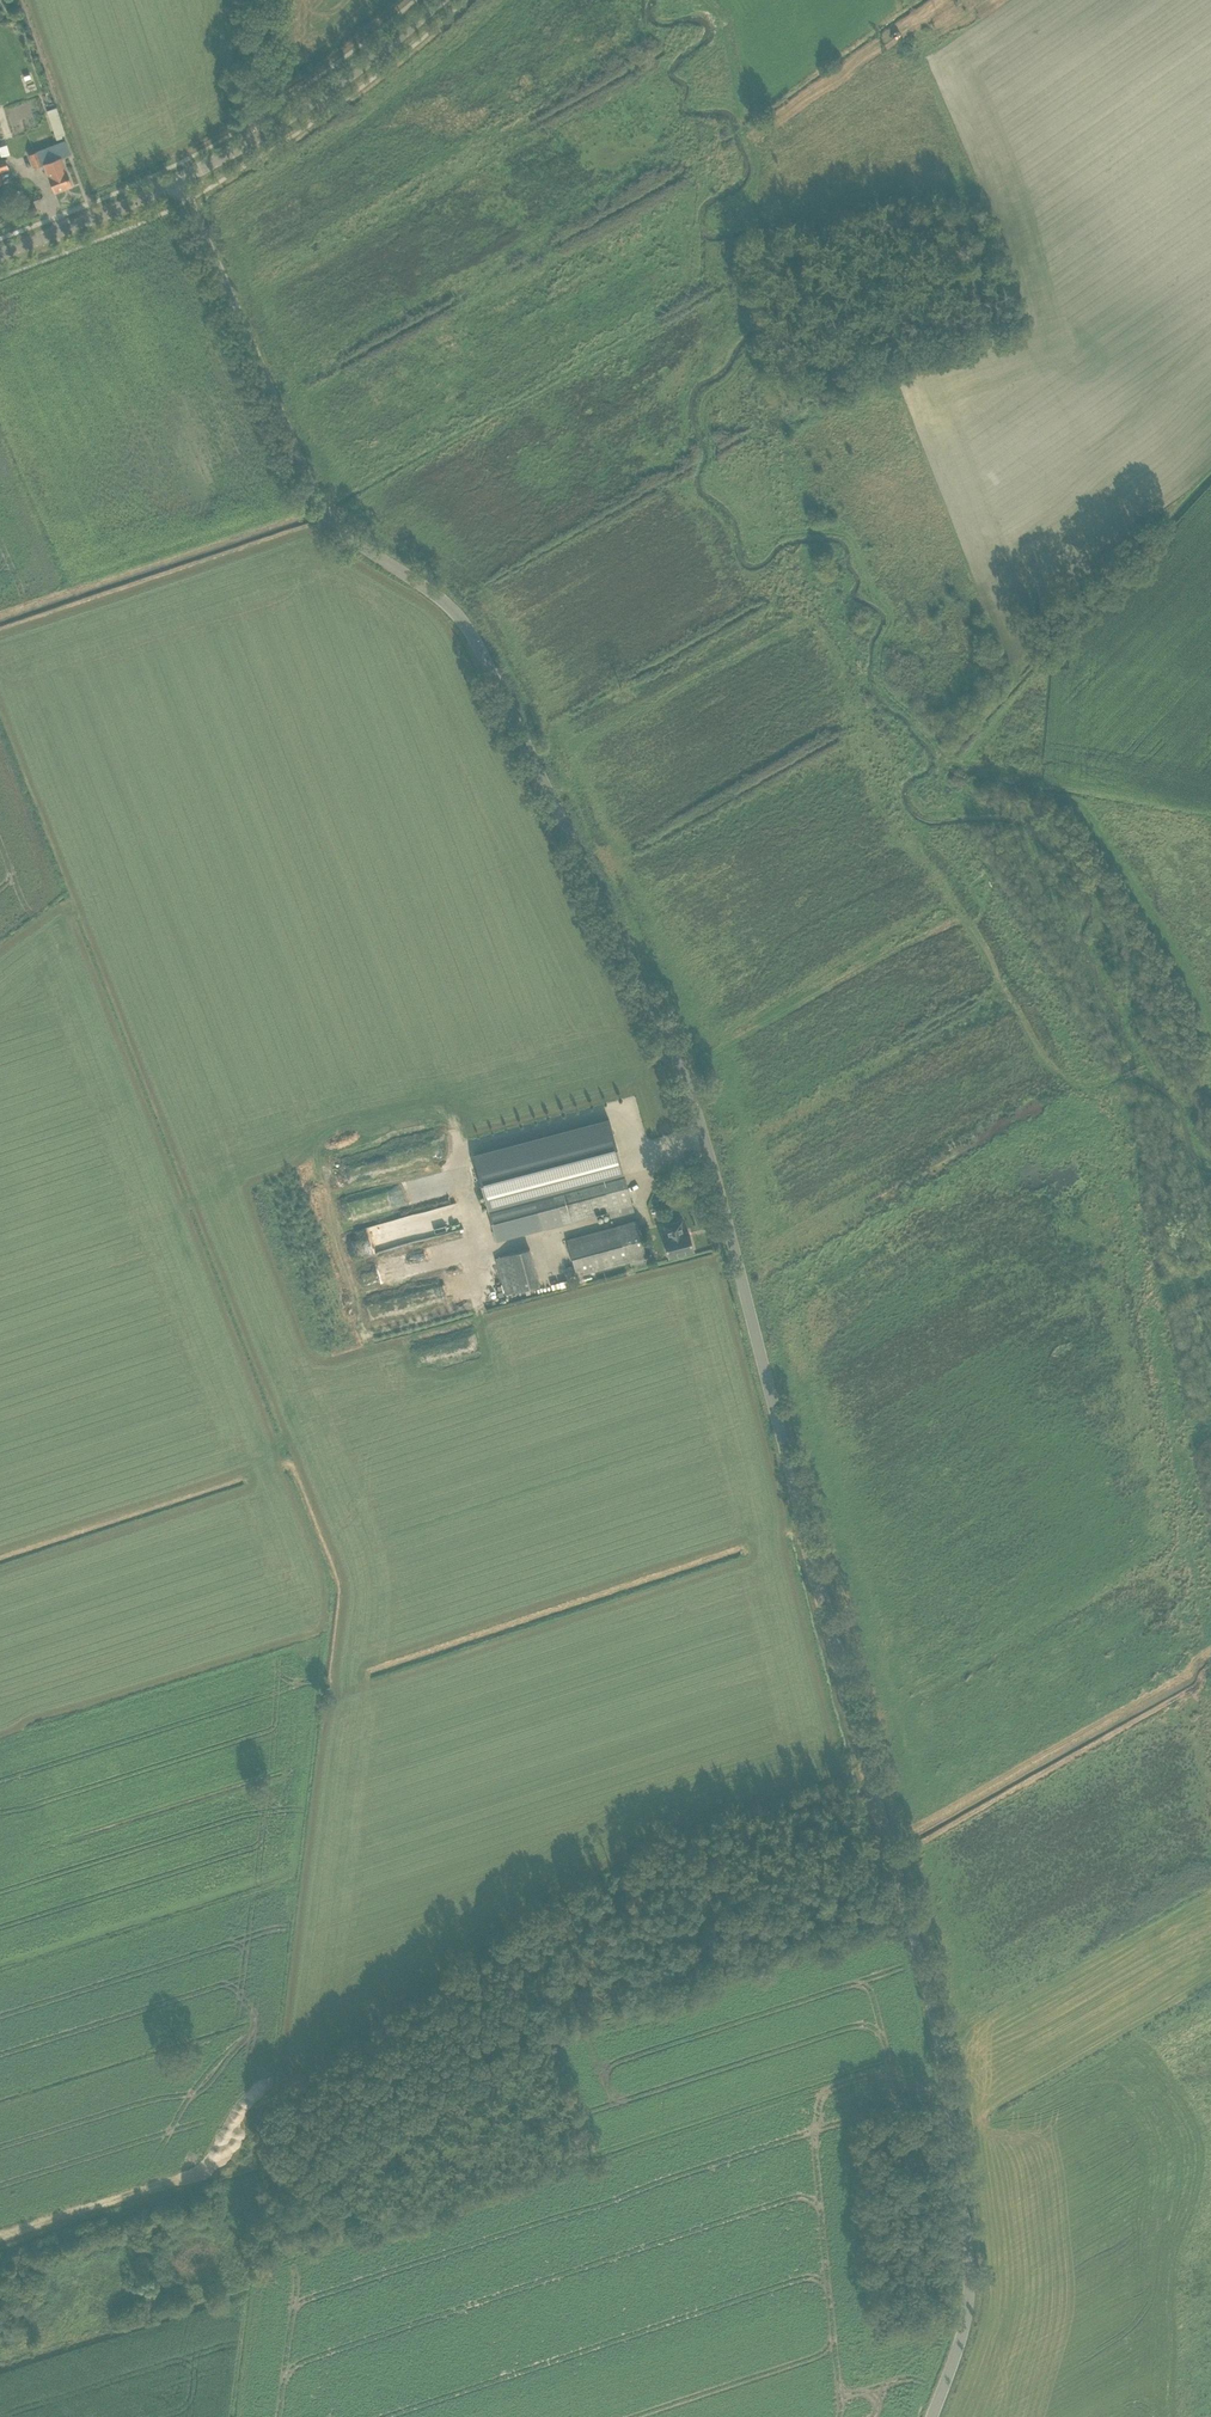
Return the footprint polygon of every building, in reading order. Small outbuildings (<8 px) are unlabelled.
[(56,108),(47,111),(56,139),(62,138),(61,136),(64,135),(64,133),(65,133),(56,108)] [(60,157),(70,154),(65,141),(36,151),(31,153),(37,167),(44,164),(50,181),(55,192),(71,186),(67,175),(60,157)] [(8,169),(5,159),(0,160),(0,171),(8,169)] [(610,1118),(474,1154),(496,1239),(609,1210),(611,1218),(635,1211),(610,1118)] [(693,1250),(688,1231),(684,1232),(681,1220),(669,1223),(663,1225),(666,1233),(667,1236),(663,1237),(668,1257),(693,1250)] [(567,1239),(576,1275),(646,1256),(636,1221),(567,1239)] [(495,1258),(505,1294),(540,1285),(530,1248),(495,1258)]
